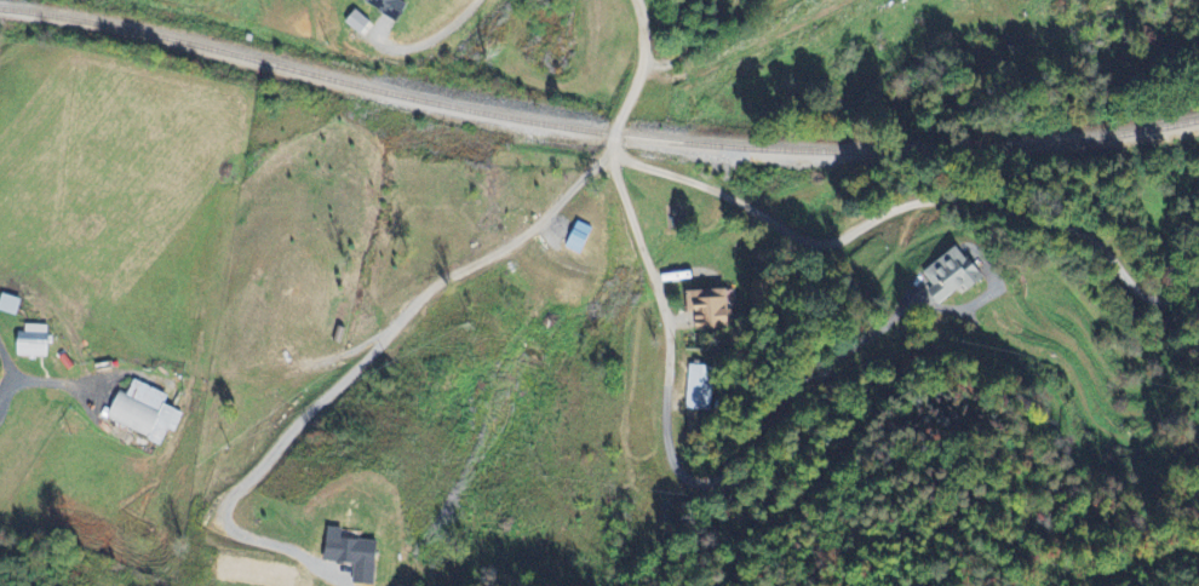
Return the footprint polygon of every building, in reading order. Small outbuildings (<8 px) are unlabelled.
[(414,6),(407,2),(408,0),(373,0),(370,5),(404,24),(414,6)] [(347,24),(365,37),(375,23),(358,10),(347,24)] [(927,273),(937,289),(931,292),(942,310),(988,282),(968,248),(927,273)] [(731,324),(730,291),(689,292),(690,316),(699,315),(699,331),(720,330),(720,325),(731,324)] [(1,311),(20,317),(25,300),(6,294),(1,311)] [(22,357),(52,358),(53,326),(24,325),(22,357)] [(712,411),(714,366),(691,366),(689,410),(712,411)] [(172,396),(137,380),(130,395),(124,392),(111,422),(164,445),(171,431),(177,433),(186,413),(168,405),(172,396)]
